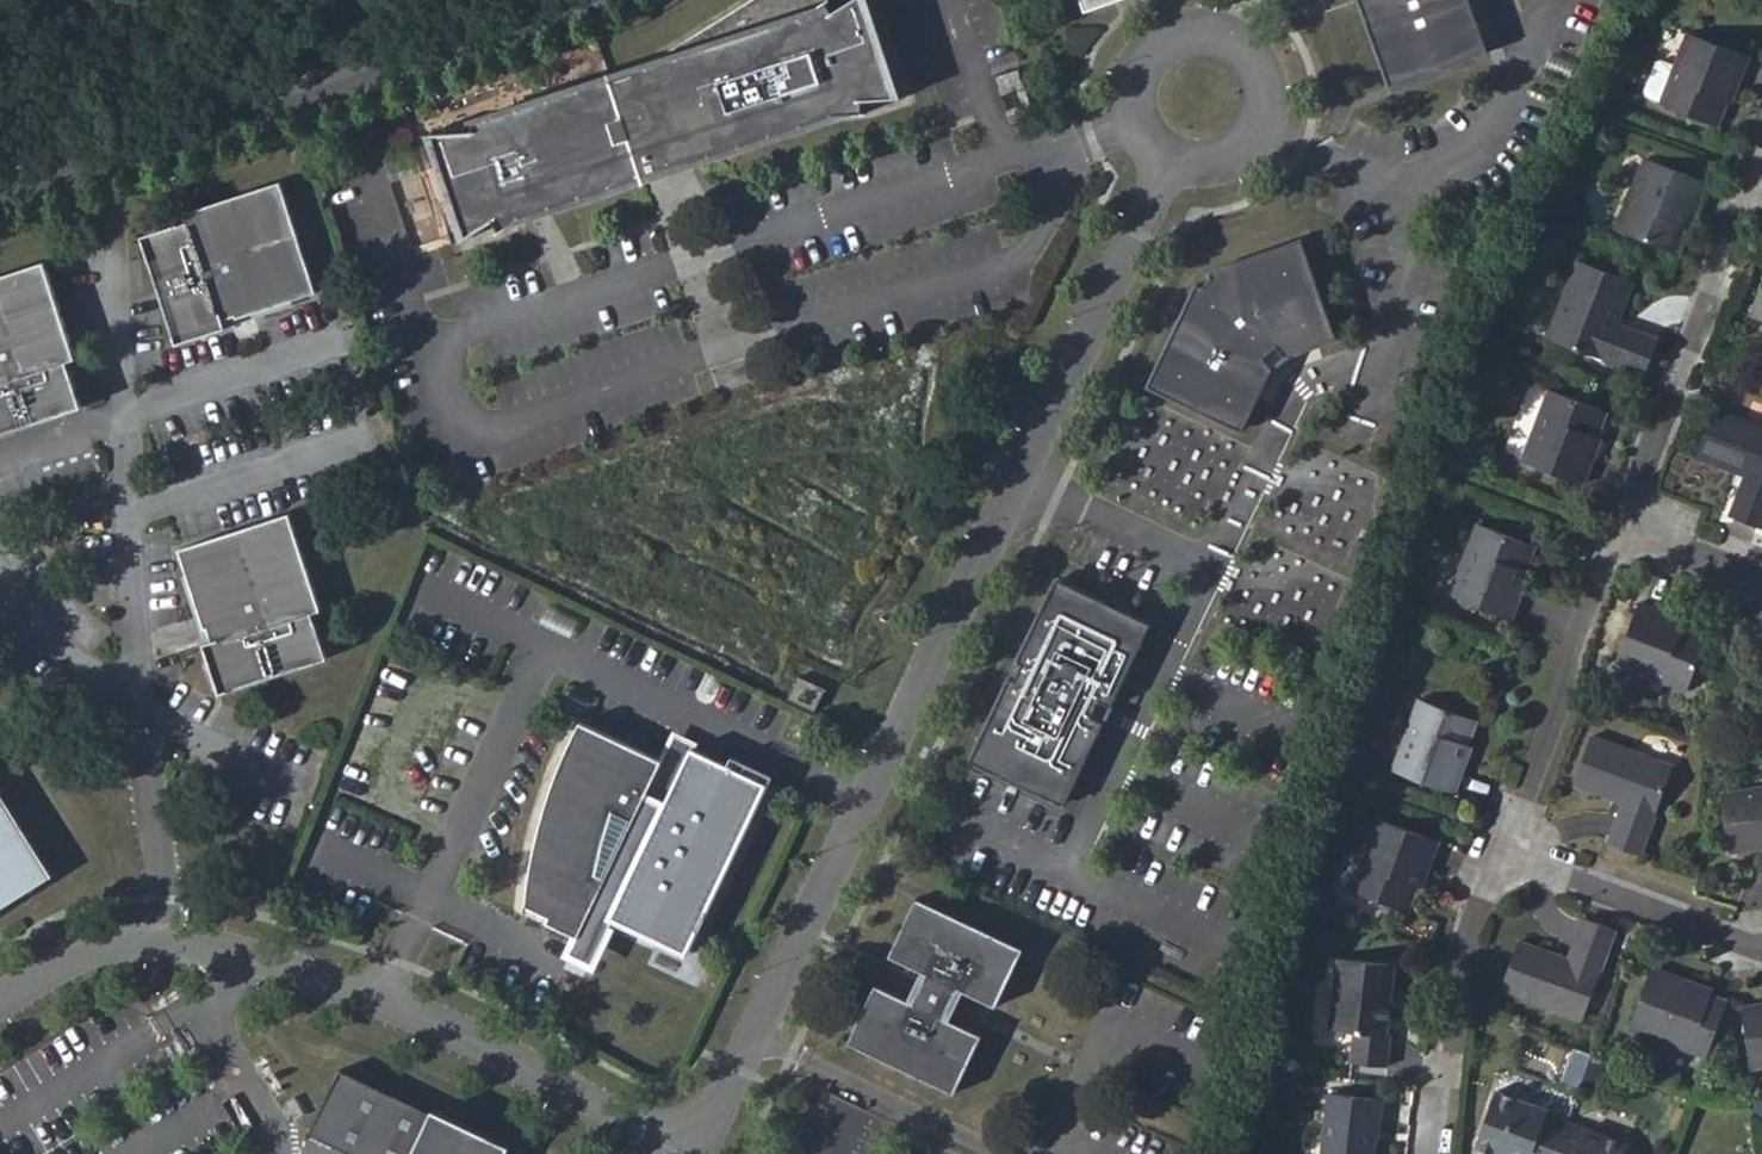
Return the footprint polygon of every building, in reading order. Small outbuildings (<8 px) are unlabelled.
[(425,133),(450,244),(479,221),(486,232),(861,110),(860,96),(897,97),(865,0),(844,0),(829,8),(824,0),(736,0),(604,76),(467,120),(471,128),(425,133)] [(1091,9),(1115,0),(1087,0),(1091,9)] [(1387,86),(1486,51),(1468,0),(1357,0),(1387,86)] [(1749,46),(1690,22),(1676,55),(1662,50),(1658,52),(1647,81),(1648,85),(1662,90),(1661,92),(1720,116),(1735,75),(1739,76),(1749,46)] [(1019,74),(998,82),(1002,94),(1024,86),(1019,74)] [(1638,159),(1609,231),(1667,251),(1682,210),(1687,212),(1699,181),(1638,159)] [(314,289),(278,178),(181,210),(184,219),(138,233),(173,341),(223,325),(220,316),(234,312),(232,305),(245,301),(248,311),(289,298),(314,289)] [(1146,386),(1241,431),(1271,368),(1260,357),(1274,344),(1284,356),(1336,338),(1302,239),(1209,271),(1213,276),(1199,287),(1195,283),(1146,386)] [(78,404),(63,359),(71,356),(41,259),(0,272),(0,429),(78,404)] [(1570,261),(1541,337),(1636,372),(1647,339),(1608,323),(1625,283),(1570,261)] [(1748,308),(1761,314),(1761,271),(1748,308)] [(234,312),(220,316),(223,325),(290,303),(289,298),(248,311),(245,301),(232,305),(234,312)] [(1544,386),(1516,457),(1578,483),(1592,452),(1584,449),(1599,408),(1544,386)] [(1692,452),(1736,471),(1722,509),(1752,522),(1761,498),(1761,428),(1710,407),(1692,452)] [(177,549),(185,574),(199,615),(209,611),(213,624),(206,627),(211,641),(202,644),(218,693),(326,658),(311,613),(319,610),(287,513),(177,549)] [(1472,514),(1446,586),(1508,608),(1519,577),(1512,574),(1528,534),(1472,514)] [(185,574),(180,576),(202,644),(211,641),(206,627),(213,624),(209,611),(199,615),(185,574)] [(1150,624),(1055,577),(1015,661),(1021,664),(1012,680),(1008,677),(968,760),(1063,805),(1102,722),(1097,720),(1105,704),(1110,706),(1150,624)] [(1636,596),(1613,657),(1681,682),(1702,629),(1670,615),(1673,609),(1636,596)] [(799,676),(788,698),(814,710),(824,687),(799,676)] [(1425,687),(1398,759),(1458,781),(1472,748),(1466,746),(1478,708),(1425,687)] [(678,778),(659,769),(663,761),(582,722),(576,734),(567,754),(560,773),(554,791),(546,819),(544,827),(541,841),(537,861),(536,869),(533,896),(532,910),(532,914),(535,910),(556,920),(554,925),(585,939),(602,904),(615,911),(612,916),(687,953),(763,794),(688,758),(678,778)] [(1596,728),(1574,782),(1623,800),(1610,837),(1638,848),(1672,758),(1596,728)] [(696,740),(677,731),(663,761),(659,769),(678,778),(688,758),(696,740)] [(1736,843),(1761,839),(1761,781),(1729,785),(1736,843)] [(0,798),(0,904),(47,875),(0,798)] [(1429,866),(1438,837),(1376,813),(1364,844),(1356,840),(1345,844),(1333,876),(1350,882),(1349,884),(1409,907),(1423,865),(1429,866)] [(1023,947),(916,896),(889,954),(922,970),(928,972),(914,1002),(908,999),(875,983),(847,1041),(954,1092),(981,1034),(948,1018),(942,1016),(957,986),(962,989),(995,1004),(1023,947)] [(615,911),(602,904),(585,939),(575,960),(589,966),(612,916),(615,911)] [(1528,941),(1509,989),(1589,1019),(1621,929),(1591,919),(1577,958),(1528,941)] [(1346,947),(1337,1016),(1355,1020),(1352,1047),(1390,1052),(1401,955),(1346,947)] [(1637,1031),(1709,1057),(1728,1006),(1685,990),(1689,979),(1659,968),(1637,1031)] [(914,1002),(928,972),(922,970),(908,999),(914,1002)] [(962,989),(957,986),(942,1016),(948,1018),(962,989)] [(1758,1068),(1761,1068),(1761,1008),(1750,1009),(1758,1068)] [(342,1064),(311,1128),(365,1153),(504,1153),(510,1143),(342,1064)] [(1320,1152),(1336,1153),(1377,1153),(1381,1127),(1375,1127),(1376,1110),(1383,1111),(1387,1087),(1329,1080),(1320,1152)] [(1507,1153),(1560,1153),(1573,1117),(1549,1107),(1550,1101),(1503,1084),(1480,1144),(1507,1153)] [(296,1096),(285,1102),(296,1122),(307,1116),(296,1096)] [(1574,1115),(1573,1117),(1560,1153),(1627,1153),(1634,1137),(1574,1115)]
